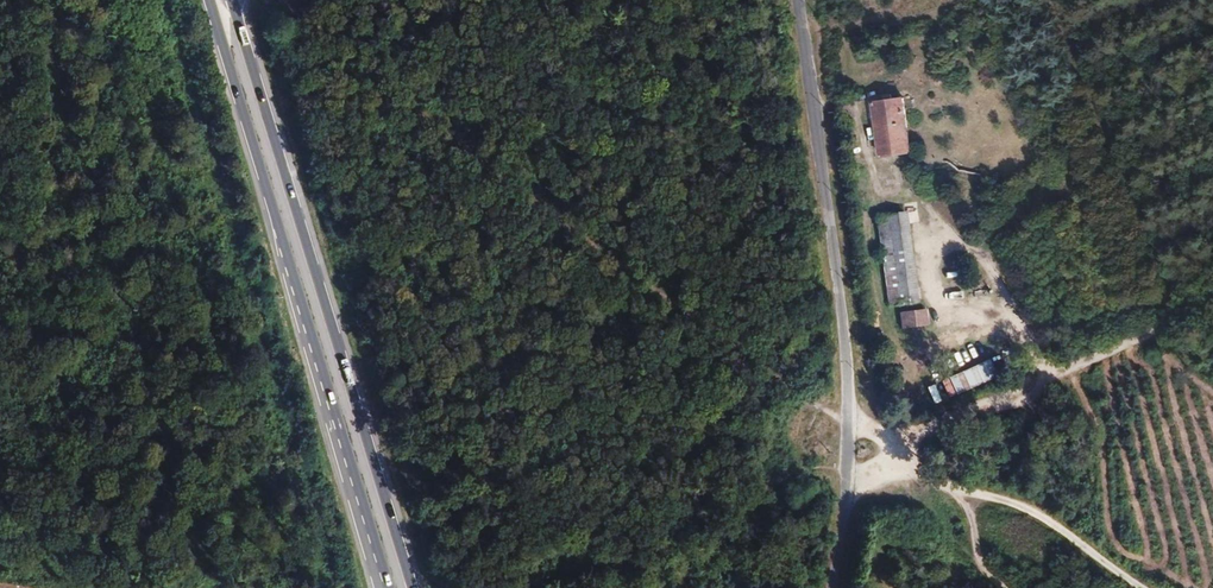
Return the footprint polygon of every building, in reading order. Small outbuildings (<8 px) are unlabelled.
[(899,101),(876,103),(882,154),(904,151),(899,101)] [(907,218),(881,222),(892,303),(918,300),(907,218)] [(929,327),(929,309),(900,310),(901,327),(929,327)] [(949,376),(956,394),(998,377),(991,359),(949,376)]
